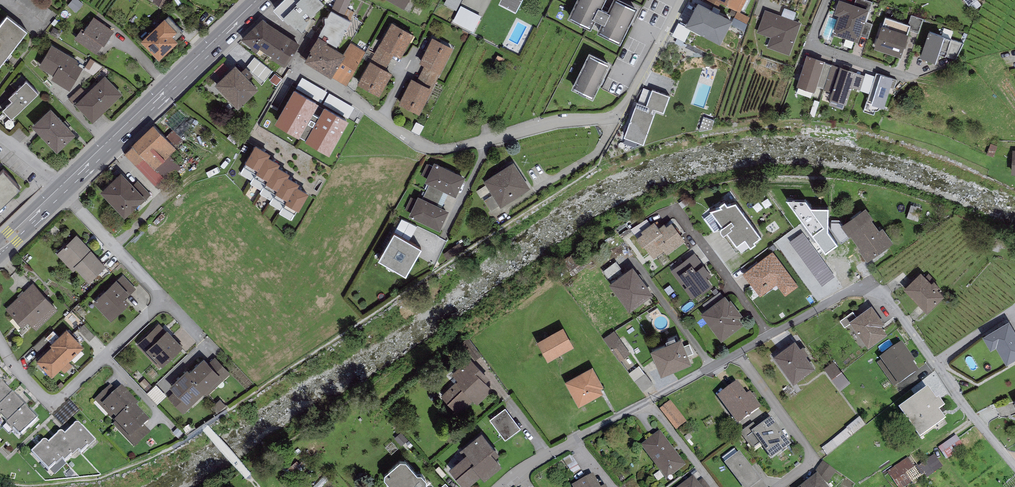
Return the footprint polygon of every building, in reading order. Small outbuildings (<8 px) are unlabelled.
[(45,21),(53,11),(38,0),(17,0),(45,21)] [(81,0),(71,0),(67,5),(76,12),(84,3),(81,0)] [(273,5),(290,22),(290,21),(295,26),(296,25),(303,32),(306,29),(307,31),(316,21),(311,16),(325,3),(321,0),(322,0),(278,0),(273,5)] [(332,8),(344,15),(351,0),(336,0),(332,8)] [(461,0),(445,0),(444,3),(457,9),(461,0)] [(568,14),(591,26),(596,16),(602,19),(597,29),(620,41),(637,5),(628,0),(611,0),(607,8),(601,5),(604,0),(575,0),(568,14)] [(718,7),(721,3),(740,13),(747,0),(704,0),(718,7)] [(848,0),(838,0),(834,12),(839,13),(833,32),(858,39),(859,34),(864,20),(868,7),(868,6),(854,2),(848,0)] [(698,4),(686,27),(720,45),(732,22),(698,4)] [(482,15),(462,5),(454,21),(474,31),(482,15)] [(796,10),(784,6),(781,14),(793,18),(796,10)] [(326,39),(336,45),(351,18),(344,15),(332,8),(331,7),(328,14),(325,15),(325,19),(318,32),(327,38),(326,39)] [(781,14),(765,8),(757,31),(771,37),(768,46),(789,53),(801,21),(793,18),(781,14)] [(27,27),(7,11),(0,20),(0,62),(27,27)] [(737,12),(734,18),(747,24),(750,18),(737,12)] [(164,14),(141,37),(159,56),(178,38),(176,36),(183,28),(168,13),(165,16),(164,14)] [(883,23),(882,23),(874,45),(900,54),(903,45),(905,46),(908,37),(907,36),(909,29),(911,23),(908,22),(886,14),(883,23)] [(924,18),(911,14),(908,22),(911,23),(909,29),(919,33),(924,18)] [(82,25),(74,37),(96,52),(102,42),(104,44),(114,30),(93,15),(84,26),(82,25)] [(262,16),(241,36),(256,50),(261,54),(263,52),(270,56),(284,65),(300,41),(262,16)] [(744,32),(747,24),(734,18),(731,25),(744,32)] [(392,20),(379,43),(395,52),(401,55),(414,32),(392,20)] [(873,23),(864,20),(859,34),(868,37),(873,23)] [(944,32),(929,28),(921,54),(935,58),(938,51),(945,53),(950,38),(950,36),(944,34),(944,32)] [(327,38),(318,32),(310,46),(306,44),(299,55),(331,74),(345,51),(336,45),(326,39),(327,38)] [(432,35),(419,60),(425,63),(441,71),(453,46),(432,35)] [(963,42),(950,38),(945,53),(944,55),(956,58),(963,42)] [(77,57),(51,42),(38,65),(53,73),(51,78),(69,88),(83,65),(75,61),(77,57)] [(351,42),(345,51),(331,74),(346,85),(365,51),(351,42)] [(379,43),(379,44),(371,59),(386,67),(395,52),(379,43)] [(571,85),(593,96),(610,60),(589,50),(571,85)] [(807,53),(796,82),(814,89),(816,83),(824,61),(825,59),(807,53)] [(370,58),(357,81),(379,94),(392,71),(386,67),(371,59),(370,58)] [(265,84),(274,73),(257,60),(248,70),(265,84)] [(235,61),(215,81),(238,105),(258,86),(235,61)] [(816,83),(824,86),(832,64),(824,61),(816,83)] [(441,71),(425,63),(417,78),(432,87),(441,71)] [(839,66),(832,64),(824,86),(832,89),(839,66)] [(832,89),(830,94),(845,100),(851,83),(851,84),(856,71),(856,69),(841,64),(839,66),(832,89)] [(865,74),(856,71),(851,84),(860,87),(865,74)] [(869,90),(866,99),(883,105),(893,76),(881,72),(880,73),(876,71),(875,75),(869,90)] [(875,75),(866,72),(865,74),(860,87),(869,90),(875,75)] [(86,91),(75,101),(92,120),(123,93),(105,73),(86,91)] [(281,78),(275,73),(270,79),(276,84),(281,78)] [(411,76),(399,101),(419,112),(432,87),(417,78),(411,76)] [(38,91),(26,78),(8,94),(12,98),(2,107),(11,116),(38,91)] [(318,100),(294,85),(275,119),(328,150),(348,117),(324,103),(318,113),(312,109),(318,100)] [(75,101),(86,91),(81,86),(69,98),(73,103),(75,101)] [(669,93),(652,87),(646,103),(656,107),(664,109),(669,93)] [(820,100),(815,98),(814,100),(809,114),(814,116),(820,100)] [(646,103),(637,100),(624,135),(643,142),(656,107),(646,103)] [(50,105),(31,122),(57,149),(76,132),(50,105)] [(714,119),(703,116),(699,129),(711,127),(714,119)] [(133,144),(124,152),(157,186),(180,165),(169,155),(177,147),(153,122),(131,143),(133,144)] [(238,139),(231,133),(228,137),(235,143),(238,139)] [(270,151),(255,142),(245,160),(258,167),(266,153),(268,154),(270,151)] [(997,145),(991,142),(987,152),(994,155),(997,145)] [(268,154),(266,153),(258,167),(256,170),(268,177),(276,163),(278,164),(280,160),(268,154)] [(434,160),(425,180),(456,194),(465,175),(434,160)] [(483,179),(501,205),(531,186),(513,160),(483,179)] [(278,164),(276,163),(268,177),(266,180),(277,187),(285,173),(287,174),(289,170),(278,164)] [(20,184),(2,166),(0,168),(0,203),(20,184)] [(120,169),(100,189),(125,214),(145,194),(120,169)] [(287,174),(285,173),(277,187),(276,190),(287,196),(295,182),(298,184),(299,180),(287,174)] [(298,184),(295,182),(287,196),(285,200),(299,208),(309,190),(298,184)] [(418,194),(409,213),(440,228),(449,208),(418,194)] [(721,203),(710,206),(710,207),(716,216),(715,217),(716,220),(717,224),(719,228),(736,250),(741,249),(750,245),(756,240),(754,238),(761,233),(736,198),(728,201),(725,198),(719,201),(721,203)] [(806,202),(786,202),(826,255),(837,246),(828,233),(828,210),(811,210),(806,202)] [(911,204),(907,216),(917,220),(922,208),(911,204)] [(850,237),(855,243),(876,227),(871,222),(873,221),(865,209),(841,227),(849,238),(850,237)] [(654,219),(641,229),(643,231),(636,236),(642,244),(644,243),(654,257),(665,249),(667,251),(684,238),(671,220),(666,224),(664,221),(658,225),(654,219)] [(876,227),(855,243),(860,250),(858,251),(867,264),(893,244),(883,230),(879,232),(876,227)] [(421,244),(395,228),(379,255),(405,271),(421,244)] [(105,264),(77,233),(56,252),(73,270),(76,266),(88,279),(105,264)] [(835,277),(803,233),(789,243),(821,287),(835,277)] [(798,285),(772,250),(743,272),(760,295),(776,283),(785,295),(798,285)] [(670,270),(675,275),(691,262),(696,269),(703,263),(694,251),(670,270)] [(675,275),(692,296),(700,290),(702,292),(713,283),(706,275),(710,272),(703,263),(696,269),(691,262),(675,275)] [(633,264),(609,282),(629,309),(653,292),(633,264)] [(944,295),(921,271),(904,287),(927,311),(944,295)] [(123,274),(117,279),(129,291),(125,295),(126,297),(136,287),(123,274)] [(116,277),(93,300),(111,318),(130,300),(126,297),(125,295),(129,291),(117,279),(116,277)] [(33,281),(5,308),(22,325),(27,319),(35,328),(57,307),(33,281)] [(725,293),(700,311),(721,339),(744,323),(739,317),(743,314),(731,298),(729,299),(725,293)] [(872,303),(850,319),(868,345),(887,332),(881,324),(885,322),(872,303)] [(983,334),(991,347),(996,344),(1006,362),(1014,356),(1014,328),(1009,318),(983,334)] [(159,322),(136,343),(159,367),(161,364),(162,365),(183,345),(167,328),(166,329),(159,322)] [(84,323),(78,328),(89,341),(95,336),(84,323)] [(537,339),(548,359),(574,345),(563,325),(537,339)] [(83,345),(66,327),(58,335),(51,342),(50,342),(52,344),(41,354),(36,359),(52,375),(60,368),(64,372),(72,365),(67,360),(83,345)] [(51,342),(58,335),(53,329),(46,336),(51,342)] [(614,330),(604,337),(620,360),(630,353),(614,330)] [(46,336),(44,335),(33,346),(41,354),(52,344),(50,342),(51,342),(46,336)] [(681,335),(651,347),(661,372),(692,360),(681,335)] [(795,338),(773,354),(793,382),(815,366),(806,354),(809,352),(803,344),(800,346),(795,338)] [(902,342),(880,358),(882,360),(878,363),(895,386),(917,370),(911,363),(915,360),(902,342)] [(470,355),(451,372),(457,379),(441,394),(462,416),(493,388),(485,380),(489,376),(470,355)] [(209,362),(204,356),(189,370),(187,372),(205,391),(207,394),(224,378),(209,362)] [(215,356),(209,362),(224,378),(230,372),(215,356)] [(850,382),(834,361),(824,369),(841,389),(850,382)] [(638,364),(628,372),(635,381),(645,373),(638,364)] [(593,365),(565,380),(578,405),(603,392),(601,386),(603,385),(593,365)] [(187,372),(189,370),(187,368),(170,385),(174,390),(190,406),(205,391),(187,372)] [(645,373),(635,381),(643,391),(653,383),(645,373)] [(145,378),(139,382),(146,390),(151,386),(145,378)] [(0,379),(0,403),(11,392),(12,391),(3,383),(3,381),(2,380),(1,379),(0,379)] [(737,381),(717,395),(738,424),(761,407),(750,391),(746,394),(737,381)] [(100,406),(117,390),(111,384),(94,399),(100,406)] [(156,384),(147,392),(157,403),(166,395),(156,384)] [(138,403),(121,385),(117,390),(100,406),(115,421),(125,412),(126,414),(136,405),(138,403)] [(928,387),(899,408),(920,437),(946,419),(939,410),(945,406),(939,398),(937,399),(928,387)] [(190,406),(174,390),(168,396),(183,413),(190,406)] [(11,392),(0,403),(0,416),(1,414),(8,421),(24,405),(24,404),(16,395),(16,394),(15,392),(14,392),(11,392)] [(220,398),(212,405),(217,412),(225,405),(220,398)] [(71,401),(55,416),(64,425),(80,409),(71,401)] [(670,401),(659,409),(676,430),(687,421),(670,401)] [(26,405),(24,405),(8,421),(6,422),(12,429),(13,428),(20,435),(37,418),(28,409),(28,408),(27,406),(26,405)] [(149,420),(136,405),(126,414),(125,412),(115,421),(113,424),(128,440),(144,425),(149,420)] [(505,408),(490,418),(505,439),(520,428),(505,408)] [(857,415),(819,444),(827,454),(865,425),(857,415)] [(757,427),(752,431),(760,443),(771,458),(791,444),(771,417),(757,427)] [(190,422),(183,426),(187,432),(193,428),(190,422)] [(74,426),(65,433),(64,434),(79,450),(81,453),(88,446),(89,447),(96,440),(80,424),(79,423),(78,423),(77,423),(75,423),(74,424),(74,426)] [(752,431),(757,427),(754,423),(740,433),(753,449),(760,443),(752,431)] [(151,432),(144,425),(128,440),(135,447),(151,432)] [(79,450),(64,434),(63,432),(62,431),(61,431),(60,431),(58,432),(49,442),(62,458),(65,461),(71,454),(73,456),(79,450)] [(500,452),(481,431),(463,447),(467,452),(449,468),(465,486),(480,473),(485,479),(502,464),(495,455),(500,452)] [(666,479),(686,465),(660,431),(641,445),(666,479)] [(957,435),(938,447),(946,459),(964,447),(957,435)] [(62,458),(49,442),(47,441),(46,440),(44,440),(42,440),(41,442),(32,452),(49,469),(55,463),(56,464),(62,458)] [(927,477),(943,466),(933,451),(929,455),(930,457),(918,465),(924,474),(927,477)] [(725,463),(743,486),(768,486),(760,476),(759,477),(740,452),(725,463)] [(911,455),(892,468),(893,470),(888,474),(897,486),(904,486),(924,474),(918,465),(911,455)] [(384,472),(384,476),(393,486),(426,486),(423,484),(426,481),(426,477),(421,471),(417,472),(406,459),(400,458),(384,472)] [(816,469),(829,480),(837,472),(823,460),(816,469)] [(572,485),(573,486),(601,486),(593,473),(572,485)] [(800,486),(828,486),(817,473),(800,486)] [(312,486),(320,486),(329,478),(325,474),(312,486)] [(679,486),(702,486),(698,481),(693,476),(679,486)] [(698,481),(702,486),(709,486),(702,478),(698,481)]
